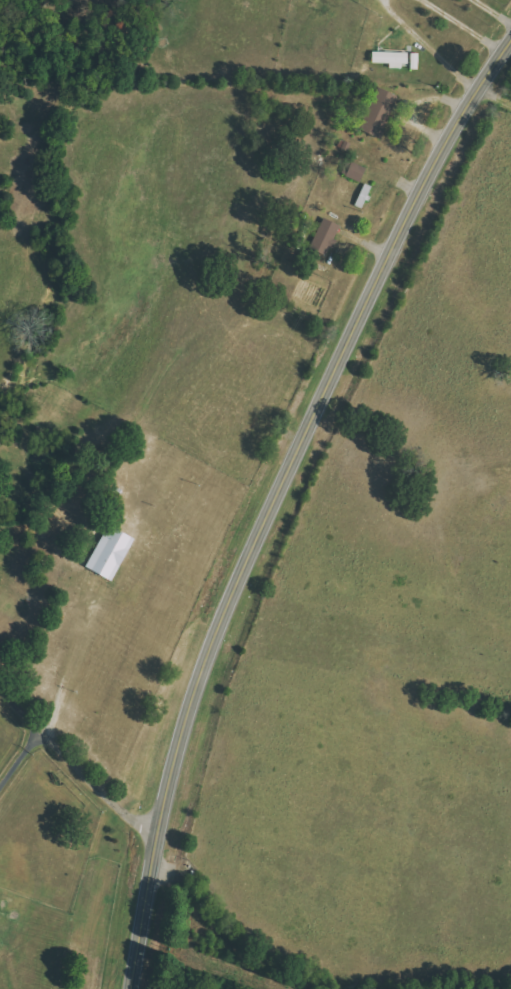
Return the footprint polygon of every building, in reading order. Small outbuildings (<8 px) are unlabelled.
[(409,53),(371,52),(370,62),(409,63),(409,53)] [(410,69),(420,68),(419,53),(410,53),(410,69)] [(397,95),(376,86),(359,130),(380,138),(397,95)] [(345,175),(359,182),(365,167),(351,161),(345,175)] [(373,186),(364,183),(355,205),(364,208),(373,186)] [(309,248),(328,255),(340,225),(322,217),(309,248)] [(111,580),(133,538),(106,524),(85,567),(111,580)]
